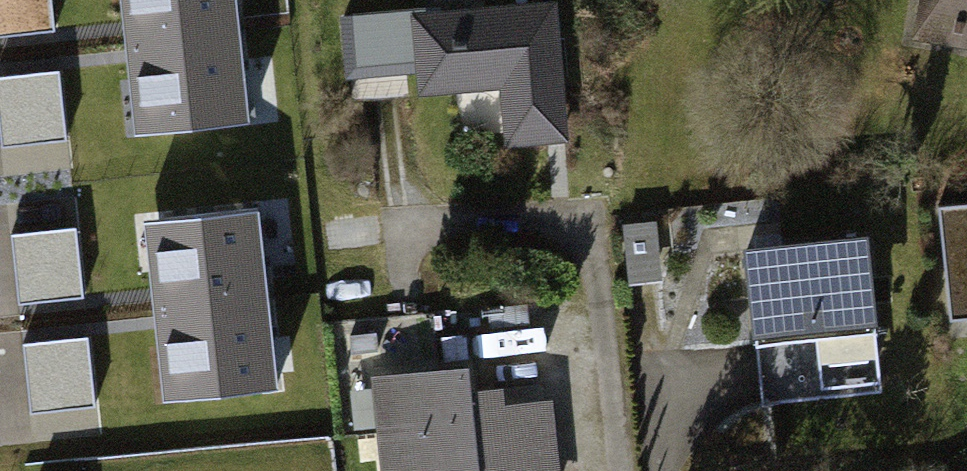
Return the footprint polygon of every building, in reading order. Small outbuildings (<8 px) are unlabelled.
[(125,133),(251,119),(238,0),(111,0),(125,133)] [(966,56),(966,0),(910,0),(903,46),(966,56)] [(561,148),(555,14),(411,21),(405,9),(336,13),(339,81),(415,77),(416,99),(493,95),(496,151),(561,148)] [(936,210),(943,317),(966,316),(966,208),(936,210)] [(261,209),(164,221),(188,402),(284,390),(261,209)] [(864,239),(742,249),(752,377),(875,367),(864,239)] [(543,400),(464,407),(461,371),(380,378),(389,470),(550,470),(543,400)]
